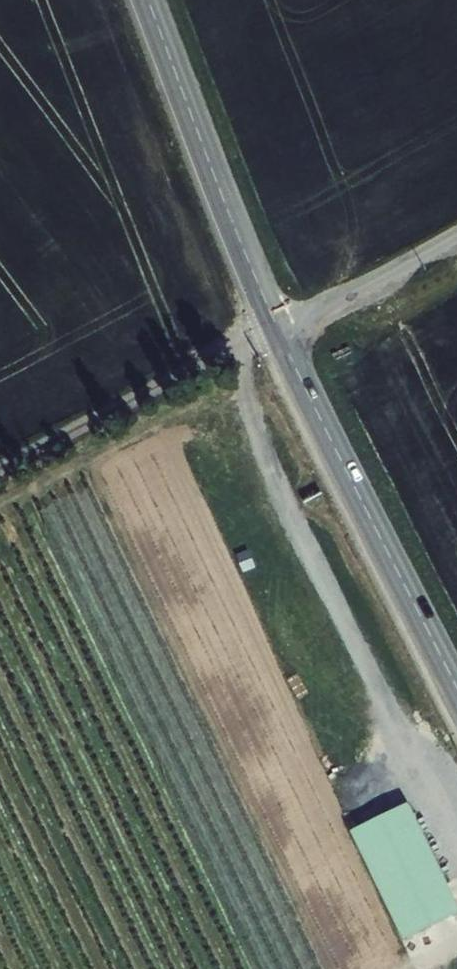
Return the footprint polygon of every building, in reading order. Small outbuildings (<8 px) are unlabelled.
[(406,808),(353,834),(408,944),(456,920),(456,911),(406,808)]
